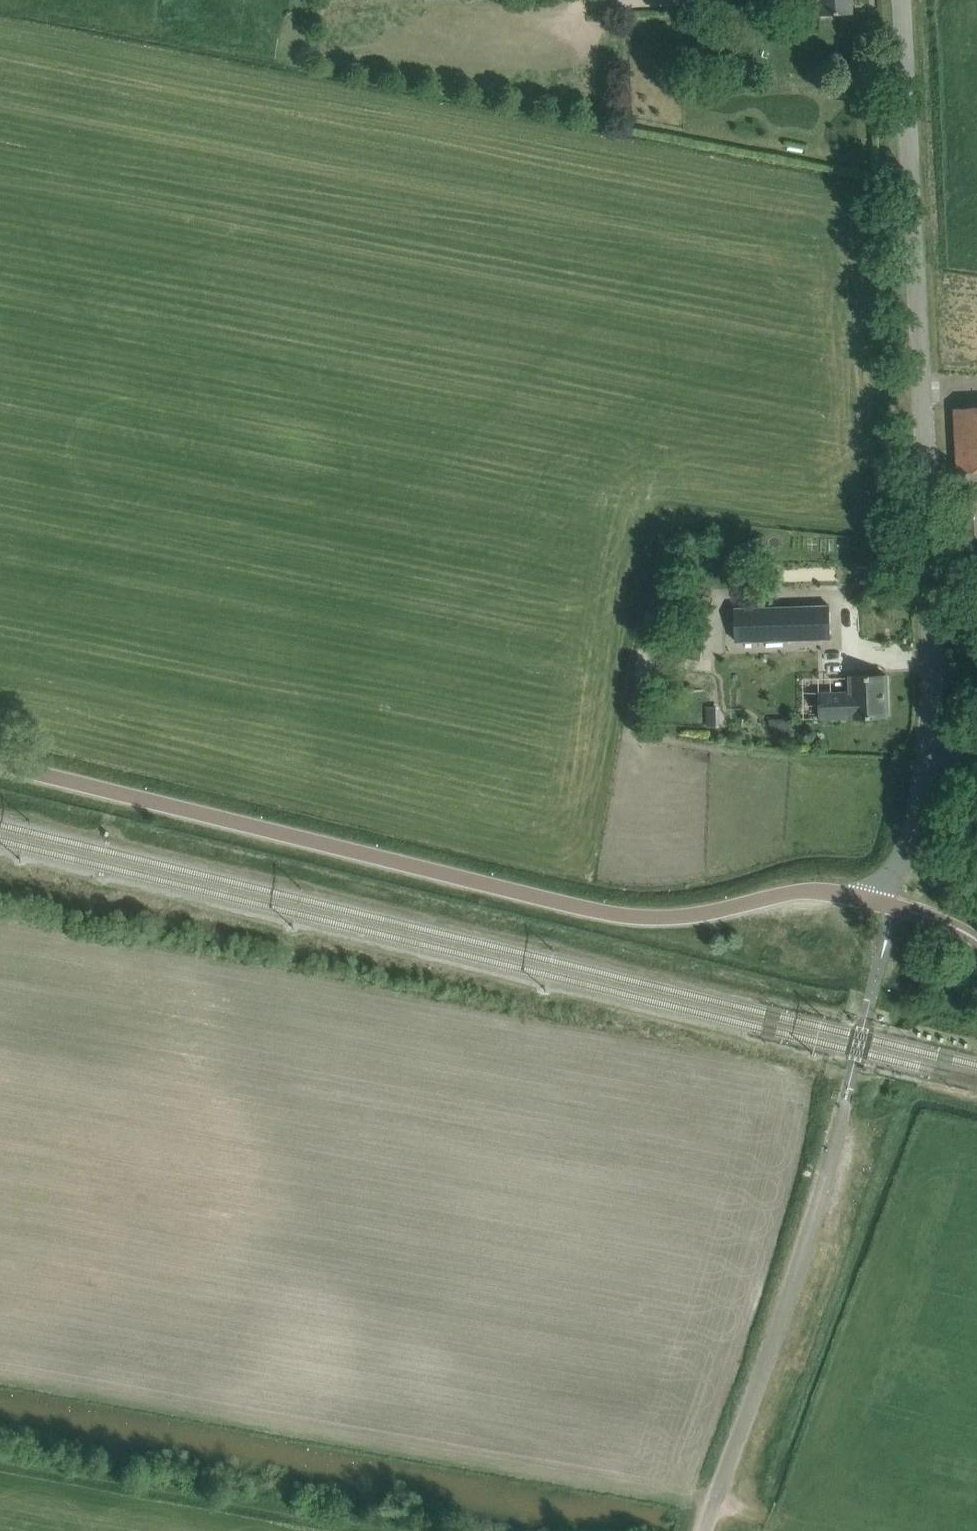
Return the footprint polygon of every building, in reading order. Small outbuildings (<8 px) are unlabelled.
[(791,17),(799,16),(799,6),(814,6),(815,15),(850,13),(850,0),(790,0),(791,17)] [(976,407),(956,408),(959,472),(976,471),(976,407)] [(976,535),(976,498),(960,499),(962,536),(976,535)] [(830,605),(735,608),(736,641),(831,638),(830,605)] [(677,625),(673,656),(701,660),(705,629),(677,625)] [(833,686),(819,686),(820,718),(853,717),(868,717),(888,717),(886,675),(851,676),(852,692),(833,692),(833,686)]
